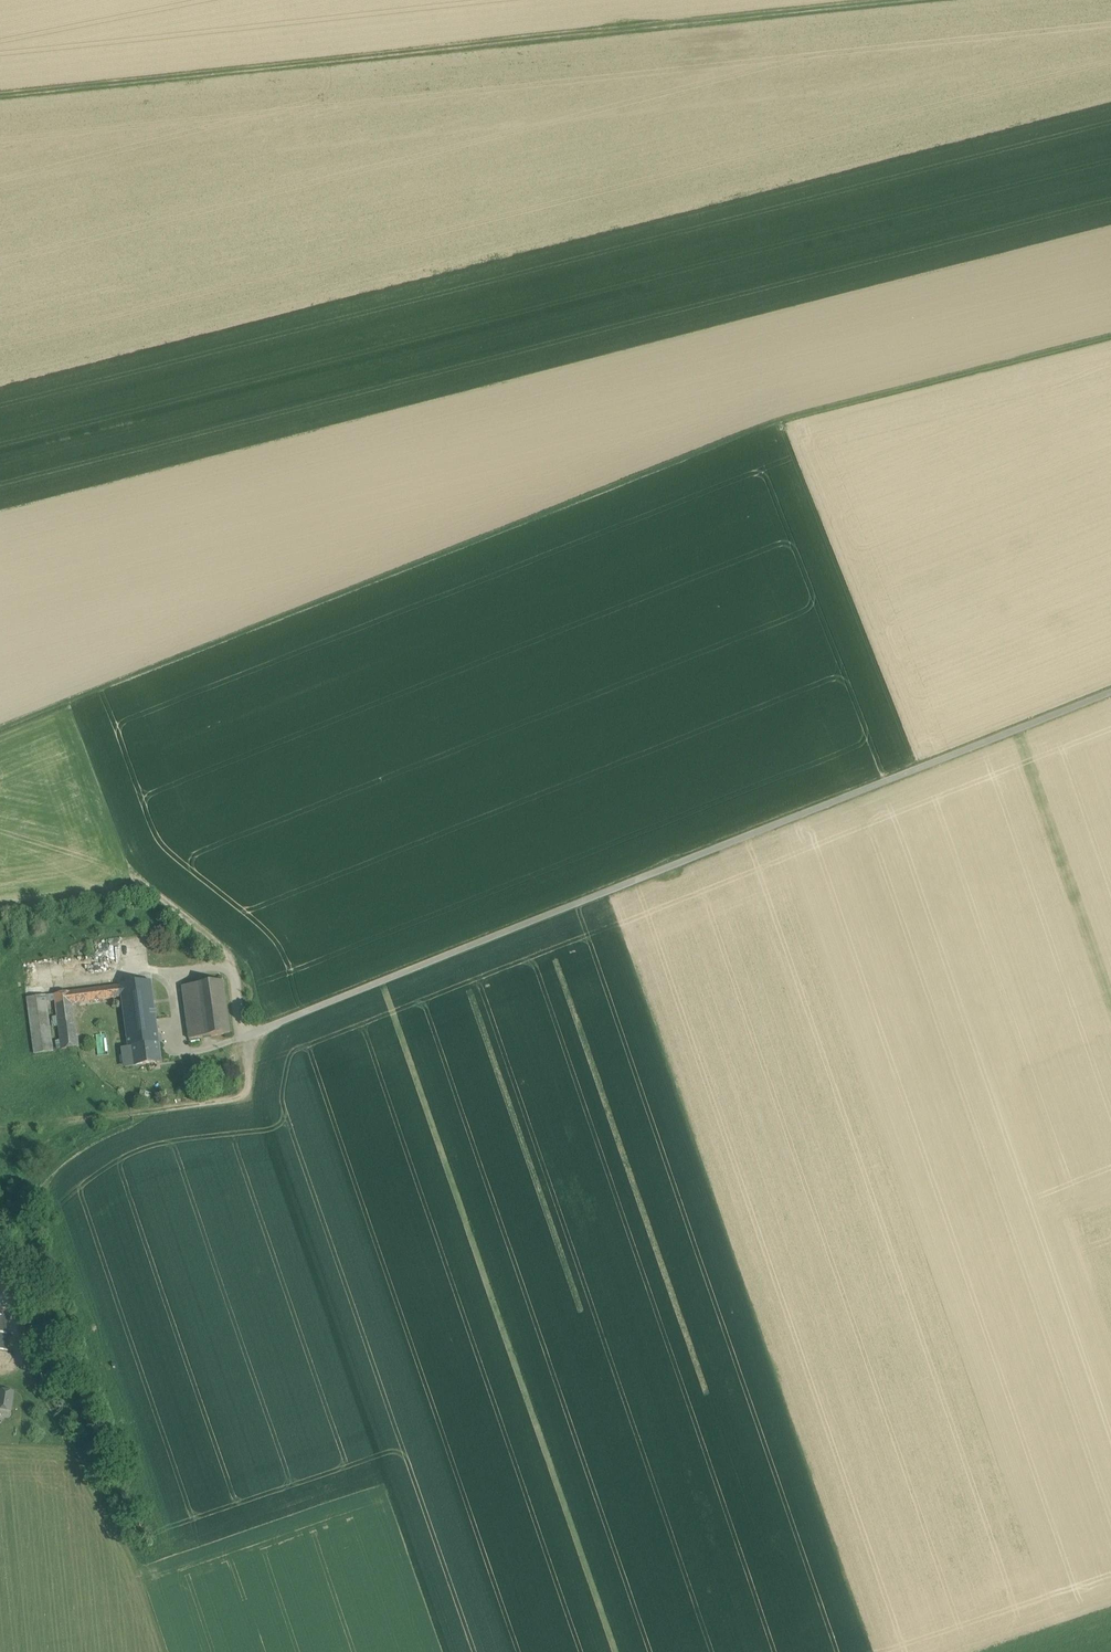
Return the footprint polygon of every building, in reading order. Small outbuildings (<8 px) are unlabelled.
[(224,981),(183,987),(190,1039),(231,1034),(224,981)] [(72,993),(74,1004),(123,997),(129,1047),(132,1047),(159,1043),(160,1043),(152,982),(72,993)] [(74,1004),(72,993),(55,995),(56,1001),(58,1017),(59,1027),(61,1040),(62,1050),(80,1047),(74,1004)] [(47,1002),(46,996),(28,999),(35,1054),(54,1052),(47,1002)] [(59,1027),(58,1017),(51,1018),(52,1028),(59,1027)] [(159,1043),(132,1047),(135,1066),(162,1062),(159,1043)] [(123,1067),(135,1066),(132,1047),(129,1047),(121,1048),(123,1067)] [(1,1391),(0,1395),(0,1409),(11,1411),(14,1393),(1,1391)]
